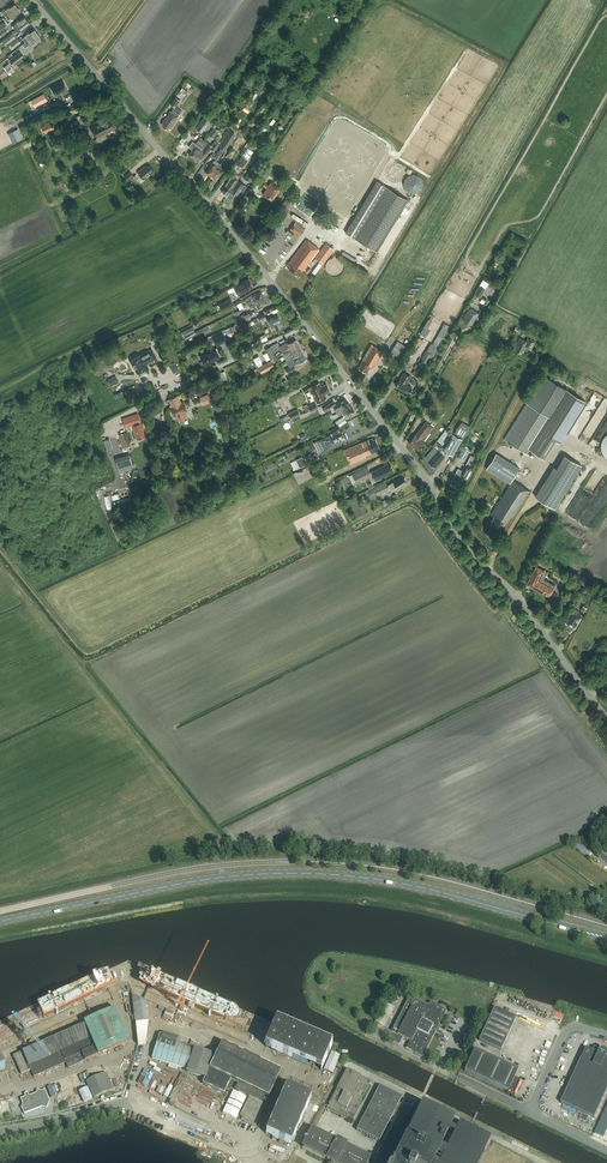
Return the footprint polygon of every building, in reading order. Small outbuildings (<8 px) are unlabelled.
[(5,16),(18,7),(15,3),(10,7),(9,6),(5,9),(5,8),(1,11),(5,16)] [(18,7),(5,16),(8,20),(10,19),(11,20),(16,16),(16,15),(21,11),(18,7)] [(15,29),(28,20),(25,16),(20,20),(19,19),(15,22),(16,23),(12,26),(15,29)] [(28,20),(15,29),(13,31),(14,33),(17,31),(18,33),(21,30),(22,31),(26,28),(25,27),(31,23),(28,20)] [(2,37),(9,31),(6,27),(0,31),(0,35),(2,37)] [(25,42),(38,33),(35,29),(29,33),(29,32),(25,35),(26,36),(22,38),(25,42)] [(16,38),(12,33),(2,41),(6,45),(16,38)] [(40,36),(38,33),(25,42),(22,44),(25,48),(30,44),(30,45),(36,41),(35,40),(40,36)] [(10,44),(13,49),(20,43),(17,39),(10,44)] [(9,59),(14,66),(25,57),(20,51),(9,59)] [(7,72),(9,70),(12,68),(9,63),(4,67),(7,72)] [(63,81),(52,87),(56,96),(68,89),(63,81)] [(44,94),(31,100),(34,106),(47,99),(44,94)] [(180,100),(176,97),(170,104),(174,107),(180,100)] [(290,102),(287,99),(282,104),(286,107),(290,102)] [(103,104),(101,105),(96,107),(100,114),(104,112),(103,110),(105,109),(103,104)] [(179,117),(178,116),(182,111),(176,106),(172,112),(170,111),(162,123),(164,124),(162,126),(167,129),(168,127),(170,129),(179,117)] [(73,123),(69,115),(60,120),(65,128),(73,123)] [(117,127),(112,117),(91,128),(97,139),(94,140),(96,143),(107,137),(105,133),(117,127)] [(206,128),(209,131),(213,124),(204,117),(197,128),(203,132),(206,128)] [(75,122),(78,128),(86,124),(83,118),(75,122)] [(44,133),(56,128),(52,121),(41,126),(44,133)] [(214,127),(208,134),(214,139),(220,131),(214,127)] [(23,138),(18,128),(8,133),(13,143),(23,138)] [(183,143),(190,134),(188,131),(180,141),(183,143)] [(189,155),(194,159),(206,142),(207,141),(201,136),(192,149),(193,149),(189,155)] [(206,142),(194,159),(200,163),(203,157),(204,158),(208,152),(211,149),(214,151),(219,144),(220,142),(217,140),(216,141),(212,146),(206,142)] [(217,159),(224,150),(223,150),(226,146),(221,142),(212,155),(217,159)] [(252,151),(248,148),(237,163),(242,167),(253,152),(252,151)] [(133,169),(140,163),(137,160),(130,166),(133,169)] [(209,175),(211,176),(220,163),(216,161),(214,164),(212,163),(206,172),(207,173),(207,174),(209,175)] [(257,161),(251,169),(256,173),(262,165),(257,161)] [(216,179),(216,180),(221,173),(222,173),(223,172),(222,171),(225,167),(220,163),(211,176),(213,177),(213,178),(215,179),(216,179)] [(154,171),(149,165),(147,167),(146,165),(138,172),(143,179),(154,171)] [(265,168),(261,174),(267,179),(272,172),(265,168)] [(251,169),(244,178),(250,182),(256,173),(251,169)] [(130,171),(124,176),(128,181),(134,176),(130,171)] [(227,186),(222,192),(227,195),(227,196),(238,180),(239,180),(232,176),(228,182),(226,185),(227,186)] [(238,180),(227,196),(232,199),(236,194),(237,194),(244,184),(240,181),(238,180)] [(377,180),(346,232),(377,251),(409,200),(377,180)] [(269,186),(264,183),(263,185),(267,188),(263,194),(273,200),(280,189),(271,182),(269,186)] [(317,213),(313,219),(321,225),(325,219),(317,213)] [(339,228),(326,220),(324,223),(337,231),(339,228)] [(296,221),(290,229),(299,237),(305,229),(296,221)] [(305,268),(307,269),(306,270),(308,272),(311,269),(308,267),(307,266),(320,249),(306,239),(287,264),(290,266),(289,269),(297,275),(301,270),(303,271),(305,268)] [(326,242),(315,257),(323,263),(334,248),(326,242)] [(315,274),(322,265),(319,262),(312,272),(315,274)] [(499,271),(492,267),(488,273),(496,277),(499,271)] [(234,286),(238,295),(253,287),(249,279),(239,284),(239,283),(234,286)] [(483,279),(479,285),(480,286),(485,289),(489,283),(483,279)] [(480,286),(475,294),(480,297),(485,289),(480,286)] [(249,305),(264,297),(261,291),(255,294),(255,293),(246,298),(245,299),(249,305)] [(264,297),(249,305),(250,308),(255,306),(258,310),(262,307),(262,306),(267,303),(264,297)] [(231,298),(219,304),(222,311),(234,305),(231,298)] [(478,313),(470,308),(464,318),(465,319),(464,321),(471,325),(478,313)] [(246,320),(254,316),(251,311),(241,316),(243,320),(246,319),(246,320)] [(271,326),(274,325),(276,329),(283,326),(277,314),(273,316),(272,315),(267,317),(271,326)] [(211,330),(208,325),(196,331),(186,336),(187,339),(188,339),(189,340),(193,338),(192,337),(205,330),(206,332),(211,330)] [(184,331),(186,335),(195,331),(192,326),(184,331)] [(226,330),(229,337),(238,333),(234,326),(226,330)] [(516,327),(514,331),(522,335),(524,331),(516,327)] [(429,331),(427,329),(426,329),(424,328),(420,334),(425,337),(429,331)] [(217,345),(226,340),(223,334),(214,339),(217,345),(217,346),(217,345)] [(442,338),(438,335),(434,341),(433,344),(432,344),(428,351),(427,350),(422,357),(424,358),(421,362),(420,361),(413,373),(422,379),(429,367),(427,366),(434,354),(433,354),(437,347),(439,344),(442,338)] [(515,347),(517,348),(516,350),(521,352),(522,351),(524,352),(526,347),(531,350),(535,342),(528,338),(526,341),(520,338),(515,347)] [(279,346),(283,354),(287,352),(290,351),(299,346),(296,340),(287,345),(286,343),(279,346)] [(398,342),(394,349),(401,354),(406,346),(398,342)] [(383,352),(371,344),(362,359),(363,359),(359,367),(360,367),(359,369),(366,373),(370,368),(373,369),(383,352)] [(271,346),(265,349),(270,359),(276,356),(271,346)] [(283,354),(286,361),(293,357),(293,358),(302,352),(299,346),(290,351),(287,352),(283,354)] [(166,350),(171,361),(176,359),(171,348),(166,350)] [(201,356),(205,365),(220,358),(216,349),(216,348),(215,349),(201,356)] [(137,373),(148,367),(146,364),(156,358),(152,349),(141,355),(141,354),(130,360),(137,373)] [(293,357),(286,361),(289,367),(285,369),(287,373),(296,369),(294,365),(306,359),(302,352),(293,358),(293,357)] [(272,360),(266,363),(258,367),(261,374),(275,367),(272,360)] [(176,364),(170,366),(173,373),(179,371),(176,364)] [(407,384),(410,378),(412,376),(405,371),(399,380),(396,385),(409,393),(412,388),(407,384)] [(544,375),(504,439),(529,455),(532,450),(544,458),(556,440),(560,443),(586,402),(544,375)] [(114,376),(107,380),(108,381),(107,382),(109,385),(110,385),(111,386),(117,383),(114,376)] [(330,391),(326,384),(321,386),(319,383),(309,388),(317,403),(327,398),(325,394),(330,391)] [(213,387),(208,389),(212,400),(218,398),(213,387)] [(212,401),(211,400),(209,394),(201,397),(203,404),(212,401)] [(178,395),(169,399),(172,406),(171,407),(175,416),(176,415),(177,418),(183,419),(186,415),(185,411),(187,410),(184,402),(181,403),(178,395)] [(335,409),(337,413),(349,404),(344,398),(339,402),(340,404),(338,405),(339,406),(335,409)] [(336,404),(333,401),(326,406),(329,409),(336,404)] [(315,403),(308,406),(307,404),(303,406),(307,413),(310,411),(318,407),(315,403)] [(349,404),(337,413),(339,415),(343,412),(345,415),(347,413),(348,415),(354,411),(349,404)] [(300,414),(298,409),(288,413),(291,419),(292,418),(295,417),(300,414)] [(122,419),(124,425),(125,428),(132,426),(137,439),(145,437),(143,429),(144,429),(143,423),(141,424),(138,414),(122,419)] [(339,427),(347,422),(343,416),(335,422),(339,427)] [(420,440),(424,435),(425,436),(427,433),(429,434),(434,427),(426,421),(415,435),(409,443),(419,450),(425,442),(424,442),(420,440)] [(459,426),(454,434),(462,439),(463,439),(470,427),(462,422),(459,426)] [(338,439),(344,436),(341,430),(339,431),(339,430),(331,434),(318,440),(323,449),(339,441),(338,439)] [(126,432),(121,433),(119,434),(124,448),(131,446),(126,432)] [(434,447),(425,457),(428,460),(427,461),(427,460),(427,461),(435,468),(435,467),(445,456),(443,455),(446,452),(453,455),(462,439),(454,434),(445,449),(437,441),(433,446),(434,447)] [(365,456),(371,453),(380,449),(375,439),(373,440),(372,438),(344,450),(350,464),(365,457),(365,456)] [(113,449),(111,441),(107,442),(107,440),(104,441),(107,451),(113,449)] [(463,447),(459,455),(463,458),(468,450),(465,448),(463,447)] [(114,457),(119,473),(133,468),(128,453),(114,457)] [(554,467),(535,496),(555,508),(581,465),(564,455),(556,468),(554,467)] [(506,459),(496,475),(510,483),(519,468),(506,459)] [(296,460),(291,462),(295,470),(300,468),(296,460)] [(367,467),(352,474),(357,484),(373,475),(376,480),(393,471),(390,466),(391,466),(390,465),(389,463),(370,473),(367,467)] [(311,465),(293,473),(298,483),(310,478),(308,473),(313,470),(311,465)] [(458,468),(456,472),(450,482),(458,486),(464,477),(467,479),(473,468),(467,465),(463,471),(458,468)] [(374,488),(377,493),(377,495),(390,488),(391,490),(396,486),(397,488),(406,482),(402,476),(388,485),(389,487),(387,487),(385,482),(374,488)] [(513,480),(511,483),(491,514),(494,516),(490,523),(500,529),(505,521),(507,522),(510,517),(512,517),(514,514),(530,491),(513,480)] [(388,498),(382,501),(384,506),(390,504),(388,498)] [(540,558),(538,562),(548,568),(550,564),(540,558)] [(548,571),(544,569),(544,570),(536,566),(526,583),(549,596),(555,585),(543,579),(548,571)] [(583,576),(579,582),(588,588),(592,582),(583,576)] [(582,590),(579,595),(587,599),(590,594),(582,590)] [(565,621),(575,627),(581,616),(577,614),(579,611),(573,607),(571,611),(571,610),(565,621)] [(579,842),(574,848),(588,858),(593,852),(579,842)] [(125,1003),(131,1002),(130,995),(128,995),(127,992),(131,992),(129,980),(121,982),(125,1003)] [(150,1022),(148,1002),(132,995),(133,1009),(134,1024),(135,1023),(148,1022),(150,1022)] [(411,1041),(407,1049),(422,1057),(446,1010),(431,1002),(429,1006),(410,996),(392,1031),(400,1035),(399,1037),(396,1035),(393,1042),(399,1045),(403,1037),(411,1041)] [(385,1003),(375,1023),(384,1027),(394,1008),(385,1003)] [(494,1008),(479,1041),(501,1051),(516,1018),(494,1008)] [(84,1022),(85,1025),(23,1052),(28,1065),(26,1065),(20,1052),(13,1056),(21,1074),(31,1070),(34,1077),(66,1063),(68,1068),(130,1041),(115,1009),(84,1022)] [(321,1071),(330,1051),(333,1052),(336,1047),(277,1021),(275,1024),(265,1047),(321,1071)] [(135,1023),(138,1045),(146,1044),(148,1022),(135,1023)] [(249,1096),(252,1090),(265,1064),(222,1043),(216,1056),(177,1043),(178,1038),(163,1033),(163,1035),(161,1034),(158,1036),(151,1058),(187,1070),(186,1072),(205,1078),(202,1084),(224,1094),(227,1096),(234,1081),(237,1083),(241,1085),(238,1091),(249,1096)] [(606,1056),(606,1055),(606,1054),(606,1053),(606,1052),(605,1052),(604,1052),(604,1051),(603,1052),(602,1052),(601,1053),(600,1055),(586,1048),(561,1103),(595,1118),(606,1091),(606,1058),(606,1057),(606,1056)] [(475,1050),(464,1072),(508,1092),(508,1091),(514,1094),(514,1095),(514,1096),(521,1081),(520,1081),(514,1079),(518,1070),(475,1050)] [(252,1090),(249,1096),(240,1115),(243,1117),(241,1122),(255,1129),(266,1104),(281,1072),(265,1064),(252,1090)] [(369,1083),(346,1071),(326,1109),(351,1123),(361,1104),(359,1103),(369,1083)] [(106,1073),(86,1082),(94,1099),(113,1090),(106,1073)] [(323,1077),(315,1096),(323,1099),(331,1080),(323,1077)] [(265,1133),(266,1133),(273,1136),(291,1144),(313,1095),(287,1084),(265,1133)] [(93,1099),(88,1087),(79,1091),(84,1103),(93,1099)] [(356,1131),(378,1142),(401,1098),(379,1087),(356,1131)] [(22,1109),(24,1114),(42,1107),(46,1109),(49,1102),(45,1090),(41,1092),(37,1090),(36,1094),(29,1096),(28,1094),(25,1095),(25,1097),(21,1099),(23,1105),(21,1108),(22,1109)] [(233,1091),(223,1113),(236,1119),(246,1098),(233,1091)] [(399,1150),(425,1162),(433,1162),(454,1122),(454,1121),(422,1105),(409,1132),(409,1131),(399,1150)] [(606,1131),(606,1106),(594,1134),(604,1138),(606,1131)] [(589,1117),(582,1113),(580,1119),(586,1122),(589,1117)] [(175,1121),(202,1133),(204,1128),(177,1116),(175,1121)] [(490,1141),(454,1122),(433,1162),(480,1162),(490,1141)] [(329,1162),(368,1162),(369,1160),(345,1148),(346,1147),(336,1142),(335,1142),(311,1130),(302,1149),(326,1161),(329,1162)] [(267,1151),(280,1156),(283,1149),(269,1144),(267,1151)] [(393,1162),(425,1162),(399,1150),(393,1162)] [(265,1152),(262,1158),(269,1161),(272,1155),(265,1152)]
